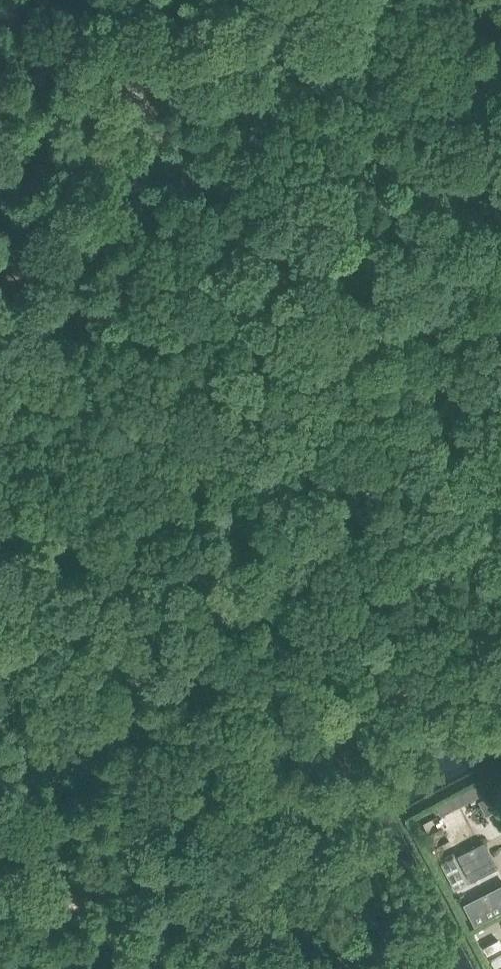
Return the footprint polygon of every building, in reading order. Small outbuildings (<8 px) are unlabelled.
[(469,887),(497,872),(483,844),(455,859),(469,887)] [(453,895),(468,887),(454,859),(438,867),(453,895)] [(498,873),(453,896),(470,929),(500,912),(500,879),(498,873)]
